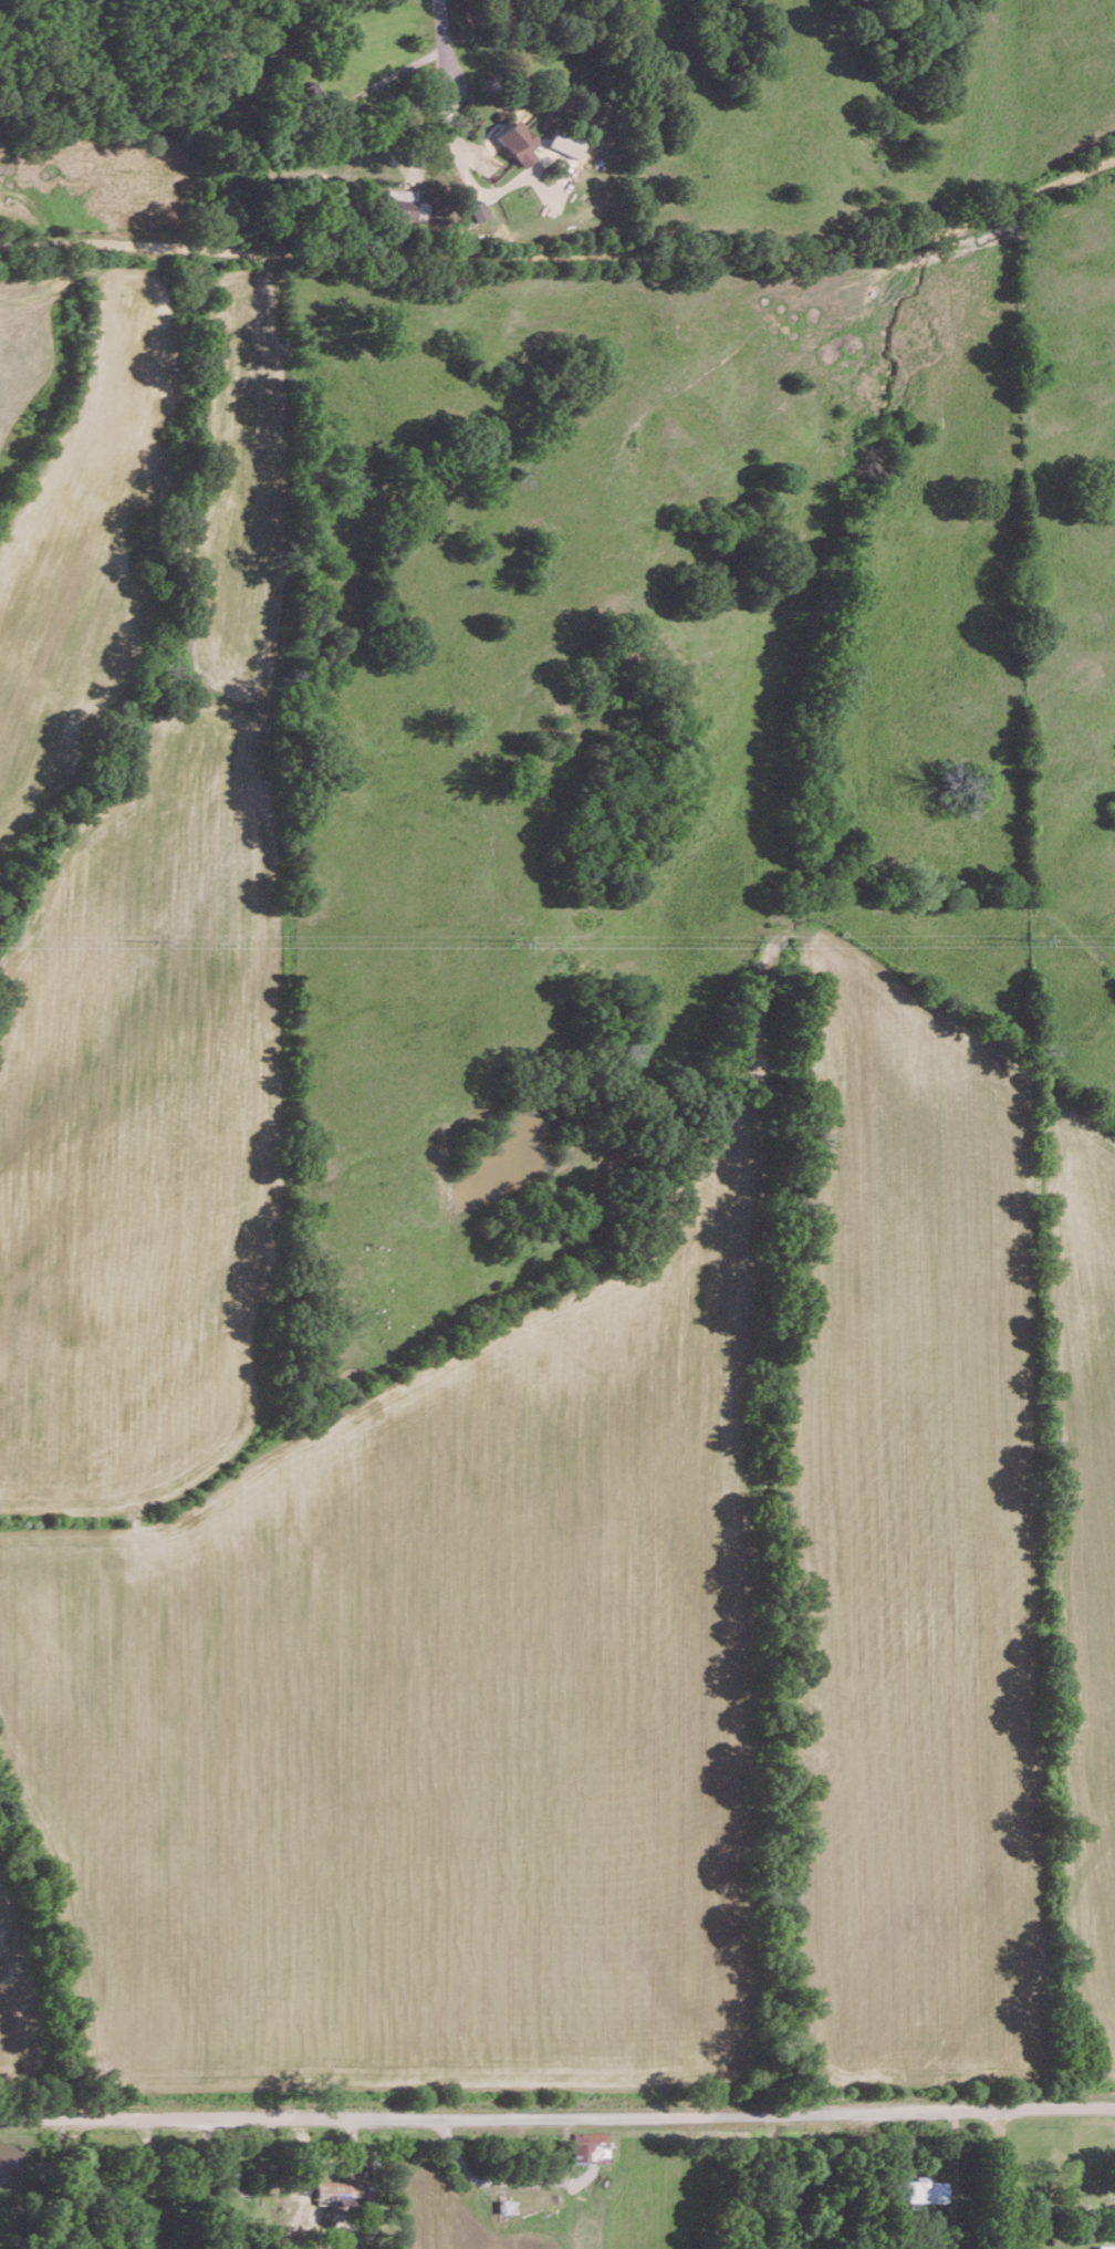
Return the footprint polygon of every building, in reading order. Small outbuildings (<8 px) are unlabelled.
[(502,144),(523,166),(535,155),(529,149),(537,142),(521,125),(502,144)] [(577,156),(583,138),(551,129),(546,146),(577,156)] [(389,190),(389,196),(380,196),(380,212),(384,212),(383,224),(413,225),(414,191),(389,190)] [(468,204),(474,221),(488,215),(482,199),(468,204)] [(609,2160),(609,2130),(572,2131),(573,2161),(609,2160)] [(947,2201),(948,2180),(933,2180),(933,2176),(916,2175),(915,2180),(896,2179),(895,2199),(905,2200),(905,2207),(926,2208),(926,2201),(947,2201)] [(315,2202),(361,2201),(361,2179),(315,2180),(315,2202)]
